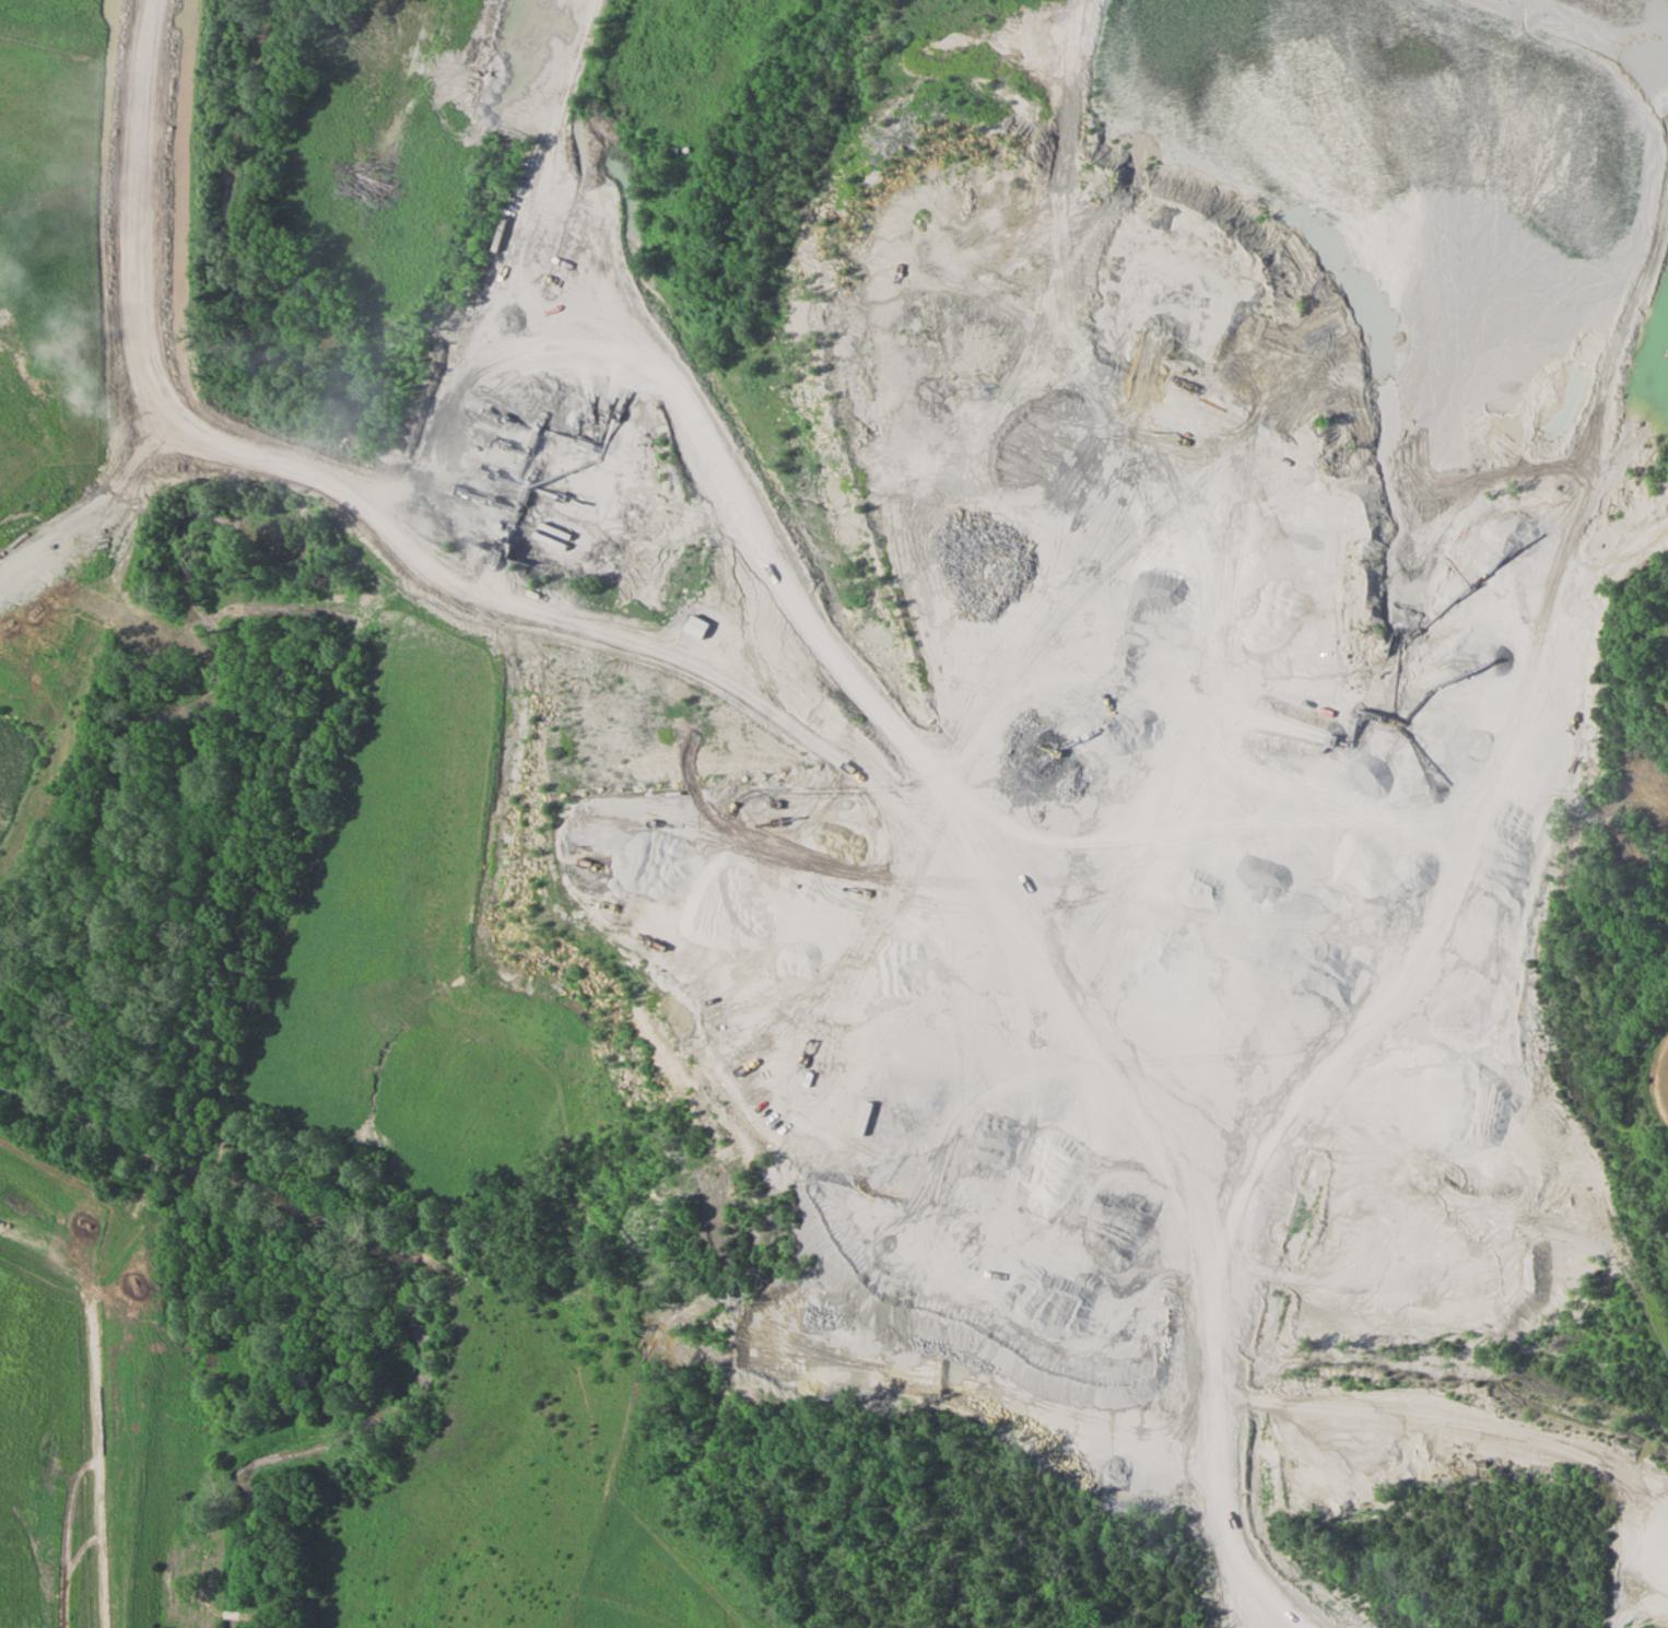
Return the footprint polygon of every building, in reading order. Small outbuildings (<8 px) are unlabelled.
[(687,632),(705,641),(714,624),(696,615),(687,632)]
